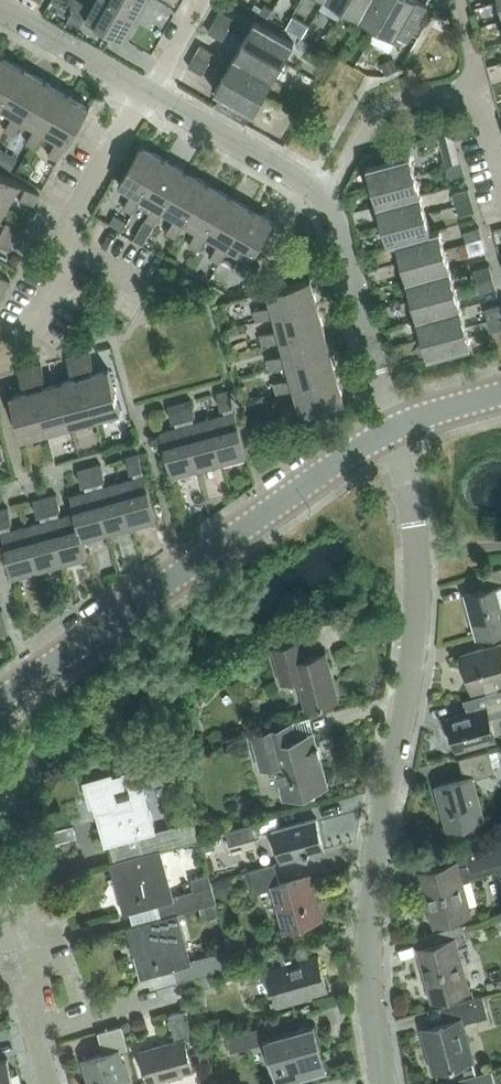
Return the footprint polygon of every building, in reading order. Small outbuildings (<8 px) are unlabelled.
[(92,6),(81,0),(75,0),(71,7),(87,16),(86,17),(125,39),(138,16),(110,0),(96,0),(92,6)] [(138,16),(147,0),(110,0),(138,16)] [(343,6),(360,16),(369,0),(346,0),(343,6)] [(360,16),(377,26),(392,0),(369,0),(360,16)] [(417,0),(392,0),(377,26),(395,36),(396,35),(407,41),(427,6),(417,0)] [(260,12),(268,16),(272,9),(264,4),(260,12)] [(234,17),(220,10),(214,20),(228,28),(234,17)] [(228,28),(214,20),(208,31),(222,39),(228,28)] [(255,20),(244,38),(283,60),(293,42),(255,20)] [(244,38),(235,55),(273,77),(283,60),(244,38)] [(200,44),(194,55),(208,63),(214,52),(200,44)] [(2,106),(24,67),(2,55),(0,58),(0,109),(2,106)] [(208,63),(194,55),(188,65),(202,73),(208,63)] [(235,55),(225,72),(263,94),(273,77),(235,55)] [(394,60),(383,65),(386,72),(397,67),(394,60)] [(14,134),(23,119),(45,80),(24,67),(2,106),(14,113),(5,129),(14,134)] [(221,94),(216,104),(215,105),(245,122),(251,111),(253,112),(263,94),(225,72),(214,90),(221,94)] [(36,147),(45,131),(67,92),(45,80),(23,119),(36,126),(27,141),(36,147)] [(58,159),(67,143),(68,144),(90,105),(67,92),(45,131),(58,138),(49,154),(58,159)] [(133,212),(142,196),(164,158),(141,145),(119,183),(132,191),(123,207),(133,212)] [(442,154),(445,166),(461,161),(458,150),(442,154)] [(367,165),(372,185),(415,174),(410,154),(367,165)] [(154,225),(163,209),(186,170),(164,158),(142,196),(154,203),(145,219),(154,225)] [(461,161),(445,166),(449,177),(465,173),(461,161)] [(176,237),(185,221),(207,183),(186,170),(163,209),(176,216),(167,232),(176,237)] [(7,205),(19,185),(20,182),(0,171),(0,201),(7,205)] [(372,185),(377,205),(420,193),(415,174),(372,185)] [(198,249),(207,234),(229,195),(207,183),(185,221),(197,228),(188,244),(198,249)] [(20,196),(33,204),(40,193),(26,186),(25,188),(20,196)] [(453,192),(456,204),(472,200),(469,188),(453,192)] [(377,205),(382,224),(426,212),(420,193),(377,205)] [(220,262),(229,246),(251,208),(229,195),(207,234),(219,241),(210,257),(220,262)] [(472,200),(456,204),(459,216),(475,211),(472,200)] [(251,259),(272,224),(274,221),(251,208),(229,246),(241,253),(232,269),(242,275),(251,259)] [(388,244),(397,241),(396,241),(431,231),(426,212),(382,224),(388,244)] [(114,215),(109,223),(121,230),(126,221),(114,215)] [(1,230),(14,238),(20,227),(7,220),(2,228),(1,230)] [(482,239),(479,227),(463,231),(466,243),(482,239)] [(397,241),(402,260),(445,249),(439,228),(431,231),(396,241),(397,241)] [(9,247),(14,238),(1,230),(0,232),(0,244),(8,248),(9,247)] [(482,239),(466,243),(470,255),(485,250),(482,239)] [(402,260),(407,279),(450,268),(445,249),(402,260)] [(251,259),(242,275),(249,279),(258,263),(251,259)] [(492,276),(489,265),(473,269),(477,281),(492,276)] [(407,279),(412,299),(455,287),(450,268),(407,279)] [(4,290),(10,280),(0,274),(0,288),(4,290)] [(492,276),(477,281),(480,293),(496,288),(492,276)] [(257,320),(274,315),(317,303),(310,278),(267,290),(271,304),(254,309),(257,320)] [(412,299),(417,318),(460,306),(455,287),(412,299)] [(260,334),(263,343),(263,344),(281,339),(324,328),(317,303),(274,315),(278,329),(260,334)] [(500,316),(500,308),(500,304),(484,308),(487,319),(500,316)] [(417,318),(422,337),(465,325),(460,306),(417,318)] [(487,319),(490,331),(500,328),(500,316),(487,319)] [(465,325),(422,337),(428,357),(471,345),(465,325)] [(281,339),(285,353),(267,358),(270,368),(288,364),(331,352),(324,328),(281,339)] [(93,365),(89,350),(78,354),(82,368),(93,365)] [(274,382),(276,391),(277,393),(294,388),(337,376),(331,352),(288,364),(291,377),(274,382)] [(82,368),(78,354),(66,357),(70,372),(82,368)] [(45,379),(41,364),(29,367),(33,382),(45,379)] [(33,382),(29,367),(18,370),(22,385),(33,382)] [(83,375),(95,418),(120,411),(109,368),(83,375)] [(83,375),(59,381),(71,425),(95,418),(83,375)] [(280,406),(283,417),(301,412),(301,413),(344,401),(337,376),(294,388),(298,401),(280,406)] [(35,388),(47,431),(71,425),(59,381),(35,388)] [(10,395),(22,438),(23,438),(47,431),(35,388),(10,395)] [(228,389),(216,393),(220,408),(232,404),(228,389)] [(195,415),(191,400),(179,403),(183,418),(195,415)] [(183,418),(179,403),(168,406),(172,421),(183,418)] [(234,411),(209,418),(221,461),(247,454),(235,411),(234,411)] [(185,424),(197,467),(221,461),(209,418),(185,424)] [(160,431),(172,474),(197,467),(185,424),(161,431),(160,431)] [(142,468),(138,453),(126,457),(130,472),(142,468)] [(105,478),(101,464),(89,467),(93,482),(105,478)] [(93,482),(89,467),(78,470),(82,485),(93,482)] [(119,481),(131,525),(156,518),(144,475),(119,481)] [(95,488),(107,531),(131,525),(119,481),(95,488)] [(70,495),(75,512),(83,538),(107,531),(95,488),(70,495)] [(45,497),(49,512),(58,510),(61,509),(57,494),(45,497)] [(49,512),(45,497),(33,500),(37,515),(49,512)] [(12,522),(8,507),(0,509),(0,525),(12,522)] [(51,518),(62,562),(88,555),(83,538),(75,512),(51,518)] [(27,525),(38,568),(62,562),(51,518),(27,525)] [(14,575),(38,568),(27,525),(1,532),(13,575),(14,575)] [(478,573),(482,589),(465,594),(476,637),(500,631),(500,567),(478,573)] [(8,632),(5,620),(0,622),(0,635),(8,632)] [(307,707),(336,699),(323,653),(303,658),(299,641),(272,648),(281,683),(299,678),(307,707)] [(462,654),(473,692),(500,684),(500,644),(500,643),(462,654)] [(448,717),(457,749),(495,738),(489,717),(500,714),(500,689),(475,696),(478,708),(448,717)] [(327,784),(313,734),(313,733),(296,738),(292,722),(252,732),(256,746),(260,748),(258,752),(262,768),(276,765),(284,796),(327,784)] [(154,733),(158,747),(171,743),(167,729),(154,733)] [(489,750),(459,758),(465,778),(435,786),(447,829),(484,818),(473,778),(495,772),(489,750)] [(138,766),(87,780),(105,844),(110,843),(115,860),(143,852),(161,847),(161,848),(199,838),(194,819),(156,830),(143,784),(138,766)] [(272,830),(280,859),(325,847),(317,818),(272,830)] [(260,836),(256,822),(226,831),(230,845),(260,836)] [(213,835),(201,838),(204,850),(212,848),(215,843),(213,835)] [(428,873),(418,876),(431,920),(470,909),(458,867),(469,863),(471,870),(500,862),(500,837),(424,858),(428,873)] [(109,862),(117,890),(123,913),(157,903),(161,916),(178,912),(199,906),(216,901),(212,884),(209,873),(191,878),(194,889),(174,895),(161,848),(161,847),(143,852),(115,860),(109,862)] [(274,863),(245,871),(251,894),(273,888),(284,928),(322,918),(310,875),(280,883),(274,863)] [(230,877),(213,883),(218,896),(235,890),(230,877)] [(216,901),(199,906),(203,920),(220,915),(216,901)] [(127,926),(135,953),(141,977),(175,968),(179,980),(234,965),(229,948),(191,959),(178,912),(161,916),(127,926)] [(467,940),(462,924),(422,935),(426,950),(416,953),(428,997),(467,986),(455,943),(467,940)] [(327,989),(326,986),(323,973),(317,955),(309,957),(308,954),(306,947),(305,944),(280,952),(283,965),(266,969),(267,971),(253,975),(259,995),(273,991),(277,1006),(302,999),(302,997),(327,989)] [(213,972),(200,976),(204,988),(216,984),(213,972)] [(463,1023),(489,1016),(483,995),(442,1006),(447,1022),(423,1028),(435,1071),(473,1061),(463,1023)] [(186,1009),(180,1011),(169,1014),(176,1039),(140,1049),(149,1083),(193,1071),(202,1068),(198,1052),(189,1054),(187,1046),(195,1043),(186,1009)] [(83,1059),(90,1083),(128,1083),(119,1050),(128,1047),(122,1025),(98,1031),(104,1053),(83,1059)] [(316,1070),(312,1057),(322,1054),(314,1025),(267,1038),(279,1081),(316,1070)] [(259,1027),(226,1036),(231,1050),(263,1041),(259,1027)] [(8,1058),(0,1060),(0,1083),(15,1083),(8,1058)] [(474,1067),(464,1070),(466,1076),(476,1074),(474,1067)] [(461,1083),(496,1083),(492,1069),(476,1074),(466,1076),(459,1078),(461,1083)]
